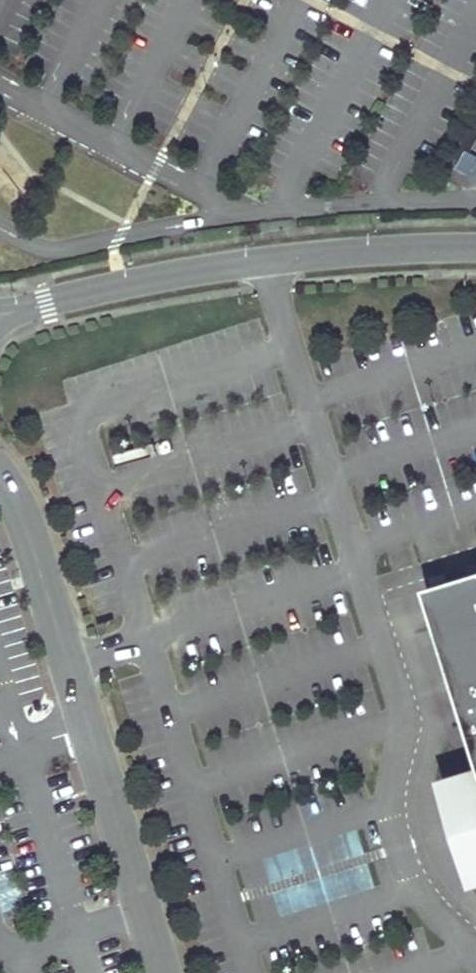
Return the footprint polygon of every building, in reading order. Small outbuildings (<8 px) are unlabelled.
[(426,588),(475,748),(475,573),(426,588)] [(441,771),(455,819),(464,845),(474,881),(475,880),(475,761),(441,771)] [(464,845),(455,819),(453,820),(452,821),(450,823),(448,825),(447,827),(446,830),(446,832),(446,834),(447,836),(448,839),(449,841),(451,843),(454,844),(456,846),(459,846),(462,846),(464,845)]
